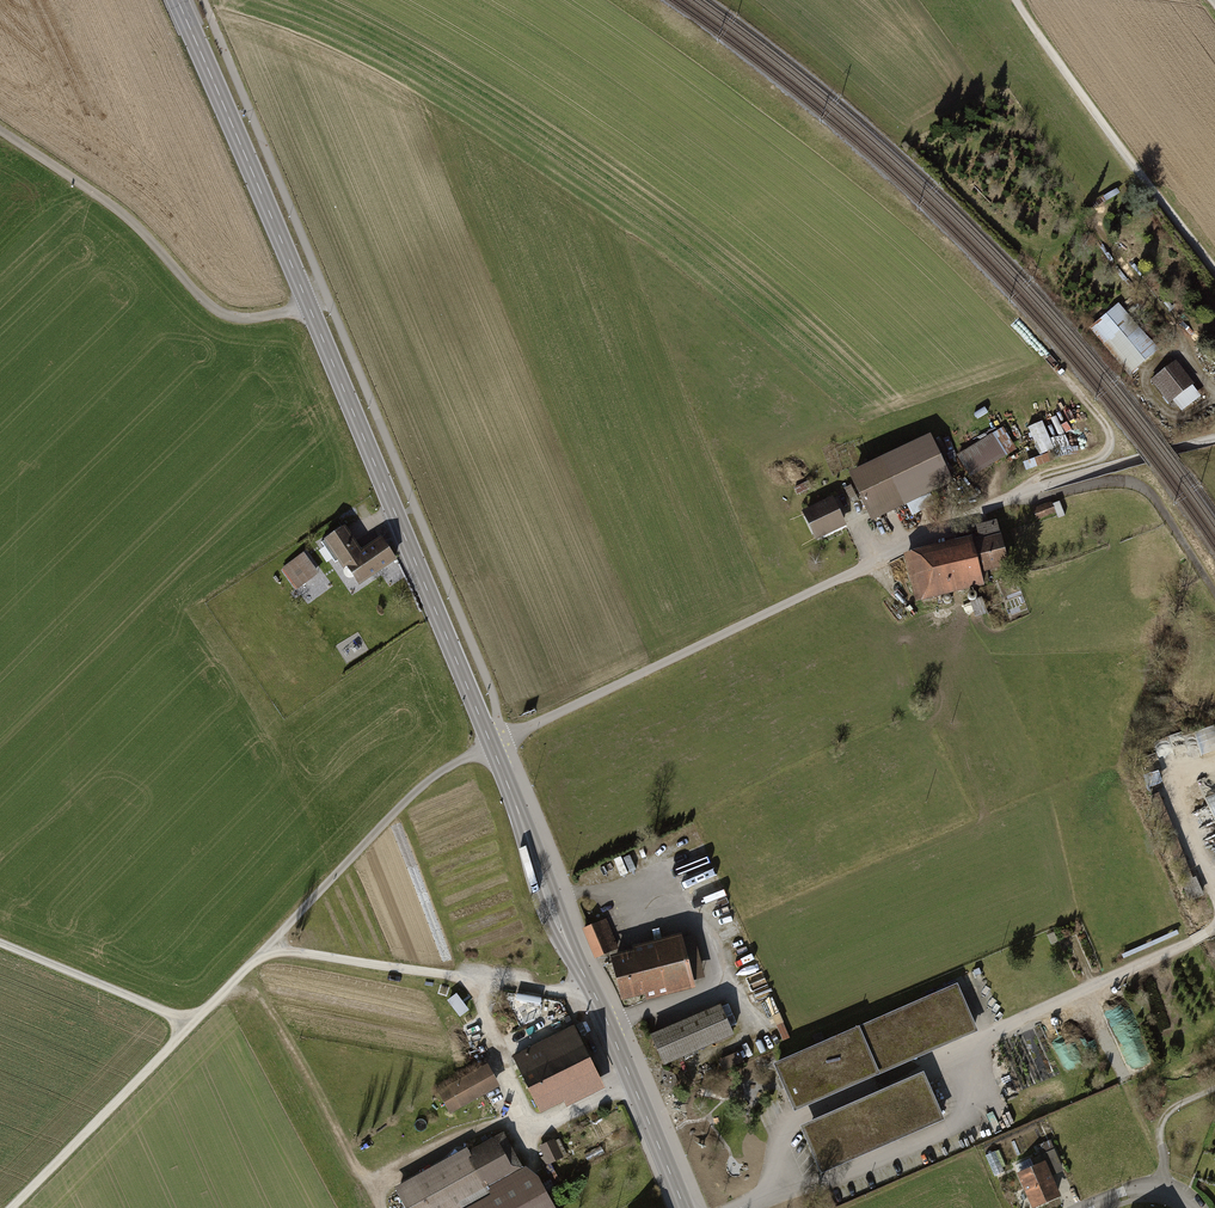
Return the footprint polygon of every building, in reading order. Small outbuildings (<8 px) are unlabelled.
[(1119,304),(1088,329),(1126,375),(1156,350),(1119,304)] [(1175,364),(1151,383),(1170,407),(1194,387),(1175,364)] [(931,436),(848,476),(872,524),(954,483),(931,436)] [(992,440),(956,460),(968,480),(1003,460),(992,440)] [(831,504),(805,517),(818,543),(844,529),(831,504)] [(345,525),(322,539),(352,587),(395,560),(379,534),(358,547),(345,525)] [(998,540),(904,563),(915,608),(983,591),(980,580),(1007,574),(998,540)] [(303,552),(282,568),(297,589),(319,572),(303,552)] [(1205,755),(1214,752),(1214,722),(1196,728),(1205,755)] [(609,916),(585,926),(597,955),(621,944),(609,916)] [(619,1002),(693,982),(680,932),(605,954),(619,1002)] [(788,1097),(873,1060),(862,1034),(881,1026),(892,1051),(971,1016),(956,982),(773,1062),(788,1097)] [(456,992),(446,999),(459,1016),(468,1009),(456,992)] [(666,1062),(738,1032),(724,1000),(653,1031),(666,1062)] [(873,1060),(788,1097),(793,1108),(975,1029),(971,1016),(892,1051),(881,1026),(862,1034),(873,1060)] [(574,1027),(511,1056),(537,1110),(599,1081),(574,1027)] [(487,1062),(440,1089),(451,1109),(499,1082),(487,1062)] [(887,1098),(925,1081),(921,1070),(799,1124),(820,1171),(903,1134),(887,1098)] [(903,1134),(942,1116),(925,1081),(887,1098),(903,1134)] [(401,1189),(411,1207),(550,1207),(534,1177),(520,1169),(502,1135),(401,1189)] [(554,1136),(542,1141),(551,1160),(562,1155),(554,1136)] [(1036,1146),(1040,1154),(1054,1149),(1050,1140),(1036,1146)] [(1044,1160),(1051,1176),(1063,1170),(1054,1149),(1040,1154),(1039,1155),(1042,1161),(1044,1160)] [(995,1151),(985,1155),(994,1176),(1004,1172),(995,1151)] [(1044,1160),(1042,1161),(1016,1172),(1031,1207),(1032,1207),(1060,1197),(1051,1176),(1044,1160)]
